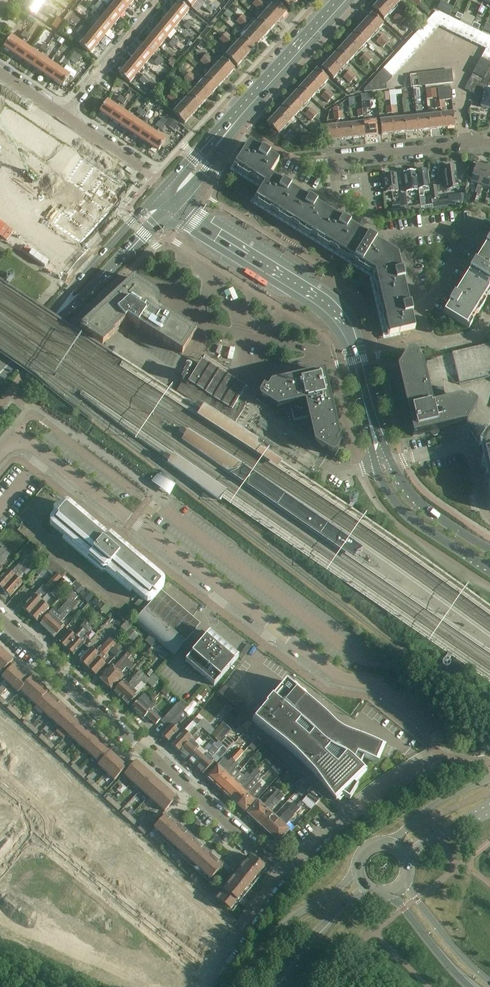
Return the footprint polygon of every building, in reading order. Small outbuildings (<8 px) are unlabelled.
[(32,0),(30,0),(24,9),(35,17),(42,7),(32,0)] [(127,9),(116,0),(109,9),(120,18),(127,9)] [(134,0),(117,0),(116,0),(127,9),(134,0)] [(192,9),(199,0),(181,0),(192,9)] [(203,2),(208,6),(213,10),(215,12),(218,9),(207,0),(205,0),(203,2)] [(213,10),(208,6),(203,2),(201,6),(210,14),(213,10)] [(189,12),(179,3),(171,12),(182,21),(189,12)] [(420,3),(417,5),(428,15),(430,13),(420,3)] [(54,10),(48,6),(46,10),(51,13),(54,15),(56,11),(54,10)] [(90,9),(93,11),(98,15),(100,12),(94,7),(93,6),(90,9)] [(120,18),(109,9),(102,18),(112,27),(120,18)] [(46,10),(44,13),(51,18),(54,15),(51,13),(46,10)] [(440,26),(447,30),(453,19),(436,11),(431,17),(440,26)] [(182,21),(171,12),(164,21),(174,30),(182,21)] [(437,29),(440,26),(431,17),(428,21),(437,29)] [(473,23),(462,17),(460,22),(463,24),(468,26),(470,27),(473,23)] [(112,27),(102,18),(94,27),(105,36),(112,27)] [(404,21),(410,27),(414,24),(407,18),(404,21)] [(447,30),(452,32),(458,21),(453,19),(447,30)] [(174,30),(164,21),(156,30),(167,39),(174,30)] [(433,33),(437,29),(428,21),(424,25),(433,33)] [(458,21),(452,32),(457,35),(463,24),(460,22),(458,21)] [(471,28),(472,28),(477,31),(478,31),(480,26),(474,23),(471,28)] [(457,35),(462,37),(468,26),(463,24),(457,35)] [(429,37),(433,33),(424,25),(420,29),(429,37)] [(462,37),(467,40),(472,28),(471,28),(470,27),(468,26),(462,37)] [(105,36),(94,27),(87,36),(98,45),(105,36)] [(467,40),(471,42),(477,31),(472,28),(467,40)] [(426,41),(429,37),(420,29),(417,33),(426,41)] [(167,39),(156,30),(149,39),(160,48),(167,39)] [(477,31),(471,42),(476,45),(482,33),(477,31)] [(422,45),(426,41),(417,33),(413,37),(422,45)] [(476,45),(481,47),(487,36),(482,33),(476,45)] [(14,54),(21,43),(11,36),(4,48),(14,54)] [(98,45),(87,36),(79,46),(90,54),(98,45)] [(486,49),(489,42),(489,37),(487,36),(481,47),(486,49)] [(418,49),(422,45),(413,37),(409,41),(418,49)] [(160,48),(149,39),(142,48),(152,57),(160,48)] [(415,53),(418,49),(409,41),(406,45),(415,53)] [(23,61),(31,49),(21,43),(14,54),(23,61)] [(411,57),(415,53),(406,45),(402,48),(411,57)] [(152,57),(142,48),(134,57),(145,66),(152,57)] [(407,61),(411,57),(402,48),(398,52),(407,61)] [(33,67),(41,56),(31,49),(23,61),(33,67)] [(404,65),(407,61),(398,52),(395,56),(404,65)] [(483,54),(481,59),(489,64),(489,58),(483,54)] [(43,74),(50,62),(41,56),(33,67),(43,74)] [(400,69),(404,65),(395,56),(391,60),(400,69)] [(134,57),(127,66),(137,75),(145,66),(134,57)] [(168,62),(170,63),(168,65),(172,68),(176,62),(171,58),(168,62)] [(489,69),(489,68),(489,64),(481,59),(478,64),(489,70),(489,69)] [(396,73),(400,69),(391,60),(387,64),(396,73)] [(52,80),(60,69),(50,62),(43,74),(52,80)] [(393,77),(396,73),(387,64),(384,68),(393,77)] [(486,75),(489,70),(478,64),(476,69),(486,75)] [(127,66),(119,75),(130,84),(137,75),(127,66)] [(389,81),(393,77),(384,68),(380,72),(389,81)] [(481,84),(483,85),(487,87),(489,87),(489,68),(489,69),(489,70),(486,74),(486,75),(484,80),(483,82),(481,84)] [(60,69),(52,80),(62,87),(70,75),(60,69)] [(486,75),(476,69),(473,74),(484,80),(486,75)] [(385,85),(389,81),(380,72),(376,76),(385,85)] [(411,87),(413,87),(418,87),(419,86),(418,74),(410,75),(411,87)] [(484,80),(473,74),(470,79),(476,82),(481,85),(483,82),(484,80)] [(364,92),(386,90),(385,85),(376,76),(364,90),(364,92)] [(470,92),(476,82),(470,79),(465,89),(470,92)] [(481,85),(476,82),(470,92),(476,94),(481,85)] [(444,101),(451,100),(450,87),(437,88),(438,94),(439,101),(444,101)] [(484,89),(481,107),(489,109),(489,90),(484,89)] [(389,93),(386,93),(382,93),(382,95),(382,101),(390,101),(389,93)] [(123,98),(120,103),(124,106),(130,97),(126,94),(123,98)] [(110,119),(117,107),(107,101),(100,112),(110,119)] [(117,107),(110,119),(119,125),(127,114),(130,110),(124,106),(124,107),(122,106),(120,109),(117,107)] [(0,116),(0,128),(3,130),(13,115),(15,113),(6,107),(4,109),(0,116)] [(13,115),(3,130),(12,136),(21,122),(23,119),(15,113),(13,115)] [(455,127),(453,113),(441,114),(442,128),(455,127)] [(127,114),(119,125),(129,132),(137,120),(133,118),(130,116),(127,114)] [(442,128),(441,114),(428,115),(430,130),(442,128)] [(430,130),(428,115),(416,117),(418,131),(430,130)] [(418,131),(416,117),(404,118),(406,132),(418,131)] [(169,118),(165,125),(173,131),(178,123),(169,118)] [(406,132),(404,118),(392,119),(394,134),(406,132)] [(21,122),(12,136),(20,142),(30,127),(31,125),(23,119),(21,122)] [(379,121),(381,135),(394,134),(392,119),(379,121)] [(137,120),(129,132),(138,138),(146,127),(140,122),(137,120)] [(377,136),(376,121),(363,123),(365,137),(377,136)] [(365,137),(363,123),(351,124),(353,138),(365,137)] [(353,138),(351,124),(339,125),(341,140),(353,138)] [(30,127),(20,142),(29,147),(39,132),(40,131),(31,125),(30,127)] [(326,127),(328,141),(341,140),(339,125),(326,127)] [(146,127),(138,138),(148,145),(156,133),(146,127)] [(39,132),(29,147),(37,153),(47,138),(48,136),(40,131),(39,132)] [(156,133),(148,145),(158,151),(166,140),(156,133)] [(47,138),(37,153),(46,159),(56,143),(57,142),(48,136),(47,138)] [(309,136),(300,137),(301,147),(310,146),(309,136)] [(56,143),(46,159),(54,164),(65,149),(65,148),(57,142),(56,143)] [(248,144),(240,157),(234,167),(264,185),(270,177),(279,163),(269,157),(270,157),(261,151),(261,152),(248,144)] [(65,149),(54,164),(62,170),(73,154),(74,153),(65,148),(65,149)] [(73,154),(62,170),(71,176),(82,159),(74,153),(73,154)] [(474,157),(463,158),(470,164),(472,165),(472,164),(474,157)] [(62,212),(53,224),(81,243),(109,212),(107,210),(115,202),(116,201),(114,199),(124,187),(82,159),(71,176),(68,180),(90,195),(70,218),(62,212)] [(474,193),(477,194),(485,167),(476,164),(476,165),(472,164),(472,165),(468,179),(471,179),(470,182),(477,185),(474,193)] [(433,210),(439,209),(439,203),(437,192),(446,191),(453,190),(458,189),(458,187),(455,167),(452,167),(450,165),(445,166),(444,168),(443,168),(443,170),(437,171),(439,182),(439,186),(436,186),(429,187),(431,200),(432,200),(432,206),(433,210)] [(477,194),(479,195),(482,186),(488,188),(489,184),(489,169),(485,167),(477,194)] [(0,180),(0,188),(5,192),(14,178),(16,175),(7,169),(5,172),(0,180)] [(418,191),(420,206),(421,212),(424,211),(425,211),(426,211),(425,207),(423,193),(428,192),(428,189),(429,189),(426,170),(425,171),(423,169),(420,169),(419,171),(415,172),(418,191)] [(418,191),(415,172),(403,174),(406,193),(417,191),(418,191)] [(14,178),(5,192),(13,197),(22,184),(25,180),(16,175),(14,178)] [(386,193),(391,193),(392,199),(398,199),(395,175),(384,176),(386,193)] [(270,177),(264,185),(255,200),(284,218),(298,195),(290,190),(291,189),(282,184),(282,185),(270,177)] [(22,184),(13,197),(22,203),(32,188),(33,186),(25,180),(22,184)] [(32,188),(22,203),(30,209),(39,196),(42,192),(33,186),(32,188)] [(39,196),(30,209),(39,214),(47,201),(50,198),(42,192),(39,196)] [(405,194),(398,195),(399,203),(400,208),(401,213),(407,212),(407,208),(405,194)] [(448,200),(448,202),(449,208),(460,206),(461,205),(464,194),(447,196),(448,200)] [(468,204),(470,199),(471,196),(465,194),(462,202),(468,204)] [(298,195),(284,218),(310,234),(315,237),(329,214),(325,211),(316,206),(317,206),(308,200),(308,201),(298,195)] [(47,201),(39,214),(48,220),(59,203),(50,198),(47,201)] [(392,209),(386,210),(387,215),(387,216),(401,214),(401,213),(400,208),(392,209)] [(329,214),(315,237),(344,255),(359,232),(350,227),(350,226),(342,221),(341,222),(329,214)] [(374,273),(398,256),(376,243),(376,242),(368,237),(367,238),(359,232),(344,255),(374,273)] [(489,261),(489,237),(485,245),(486,245),(480,254),(489,261)] [(484,298),(489,289),(489,261),(480,254),(474,263),(469,271),(469,272),(462,284),(484,298)] [(398,256),(374,273),(380,300),(406,294),(403,282),(404,282),(402,272),(401,272),(398,256)] [(133,279),(123,288),(80,327),(103,342),(127,319),(182,354),(196,332),(159,309),(159,308),(160,306),(160,303),(160,300),(159,297),(157,295),(156,293),(154,292),(133,279)] [(449,305),(443,314),(466,328),(484,298),(462,284),(454,296),(453,296),(448,304),(449,305)] [(406,294),(380,300),(389,337),(415,331),(411,316),(412,316),(410,306),(409,306),(406,294)] [(396,370),(412,437),(466,425),(476,408),(476,407),(476,405),(475,404),(474,403),(468,399),(466,403),(460,399),(446,402),(443,388),(429,391),(422,364),(416,360),(419,356),(411,352),(410,352),(409,352),(408,352),(407,353),(396,370)] [(201,360),(199,364),(193,373),(189,370),(177,389),(234,424),(245,405),(238,401),(246,388),(201,360)] [(263,389),(259,395),(259,397),(259,399),(260,400),(261,401),(276,410),(290,407),(293,421),(307,418),(313,446),(330,456),(331,456),(333,456),(334,456),(335,455),(336,454),(339,448),(336,446),(340,440),(324,372),(270,385),(267,391),(263,389)] [(482,439),(479,445),(479,448),(489,494),(489,430),(488,429),(482,439)] [(50,521),(50,522),(50,524),(50,525),(51,527),(81,551),(80,553),(102,572),(106,571),(115,578),(116,577),(144,601),(145,602),(147,602),(148,602),(150,602),(152,601),(155,597),(163,587),(164,585),(164,584),(164,582),(163,581),(162,580),(110,537),(106,537),(69,506),(67,505),(66,504),(63,505),(62,505),(61,506),(60,507),(58,510),(57,510),(56,510),(55,510),(54,510),(53,511),(53,512),(53,514),(54,515),(51,518),(50,520),(50,521)] [(33,544),(29,550),(35,555),(39,549),(33,544)] [(10,555),(6,551),(0,558),(0,566),(10,555)] [(67,574),(49,557),(42,565),(53,576),(44,587),(43,586),(35,595),(22,609),(29,616),(65,577),(67,574)] [(8,570),(0,579),(0,588),(3,591),(28,563),(25,560),(20,565),(20,564),(11,573),(8,570)] [(31,565),(28,563),(3,591),(10,597),(22,583),(18,580),(31,566),(31,565)] [(43,577),(48,572),(41,566),(37,571),(43,577)] [(71,587),(69,586),(62,579),(29,616),(36,622),(49,608),(45,605),(53,596),(56,599),(64,589),(66,591),(71,587)] [(75,588),(81,593),(85,589),(77,581),(73,586),(75,588)] [(88,603),(94,597),(87,591),(85,593),(83,591),(80,594),(83,597),(82,598),(88,603)] [(47,631),(68,608),(75,600),(78,597),(72,592),(66,598),(68,600),(58,612),(54,609),(39,625),(47,631)] [(156,597),(134,623),(173,656),(194,631),(156,597)] [(68,608),(47,631),(54,638),(64,627),(60,623),(78,603),(75,600),(68,608)] [(66,649),(89,624),(85,621),(80,627),(73,635),(69,631),(59,642),(66,649)] [(86,639),(83,636),(86,633),(87,633),(92,627),(89,624),(66,649),(73,656),(83,644),(84,645),(86,642),(86,639)] [(131,629),(124,636),(133,643),(139,636),(131,629)] [(210,633),(185,662),(214,686),(238,658),(238,657),(210,633)] [(149,636),(146,639),(145,641),(152,647),(156,642),(149,636)] [(96,653),(91,648),(79,661),(88,669),(114,640),(110,637),(96,653)] [(143,640),(139,637),(135,642),(139,646),(143,640)] [(114,640),(88,669),(95,676),(105,665),(101,661),(114,647),(117,643),(114,640)] [(117,643),(114,647),(120,652),(123,648),(117,643)] [(169,655),(163,650),(158,656),(164,661),(169,655)] [(0,658),(0,674),(1,674),(13,661),(5,653),(0,658)] [(105,685),(128,660),(131,656),(128,653),(114,668),(111,665),(98,679),(105,685)] [(128,660),(105,685),(111,690),(124,677),(121,674),(127,667),(131,671),(135,666),(128,660)] [(9,686),(22,672),(14,664),(1,678),(9,686)] [(121,699),(143,674),(140,671),(132,680),(128,685),(123,681),(113,692),(121,699)] [(22,672),(9,686),(18,693),(32,677),(31,677),(30,679),(22,672)] [(159,677),(154,673),(149,679),(143,674),(121,699),(128,706),(138,695),(138,694),(146,685),(145,685),(147,683),(152,688),(160,679),(158,677),(159,677)] [(32,677),(18,693),(18,694),(20,692),(27,698),(40,685),(32,677)] [(358,788),(355,786),(354,786),(367,771),(364,769),(366,767),(367,765),(368,763),(369,761),(375,763),(382,747),(376,744),(372,742),(365,739),(365,738),(357,735),(358,734),(353,732),(352,733),(351,735),(344,732),(341,730),(342,728),(339,725),(335,722),(332,718),(328,715),(322,709),(316,704),(310,699),(308,701),(286,682),(252,722),(263,731),(267,734),(280,744),(286,749),(291,754),(297,758),(303,764),(309,770),(315,776),(320,782),(328,791),(333,797),(339,802),(343,797),(349,802),(358,788)] [(40,685),(27,698),(35,706),(48,692),(40,685)] [(246,704),(225,686),(218,693),(239,711),(246,704)] [(164,688),(161,692),(166,696),(169,693),(164,688)] [(202,698),(203,699),(208,693),(203,689),(198,695),(202,698)] [(48,692),(35,706),(43,713),(56,699),(48,692)] [(146,716),(150,720),(155,725),(160,719),(151,711),(154,706),(149,701),(150,700),(144,694),(131,708),(143,719),(146,716)] [(56,699),(43,713),(51,720),(64,707),(56,699)] [(177,704),(161,722),(167,728),(182,711),(183,710),(178,704),(177,704)] [(13,714),(16,711),(10,705),(7,709),(13,714)] [(64,707),(51,720),(59,728),(72,714),(64,707)] [(16,711),(13,714),(19,720),(22,717),(16,711)] [(164,731),(161,735),(168,742),(178,731),(175,729),(174,728),(179,723),(180,724),(187,716),(182,711),(167,728),(164,731)] [(72,714),(59,728),(67,735),(80,721),(72,714)] [(29,729),(32,726),(26,720),(23,723),(29,729)] [(197,732),(198,733),(202,728),(210,735),(214,730),(203,720),(197,726),(189,735),(184,731),(171,745),(179,752),(197,732)] [(80,721),(67,735),(75,742),(88,729),(80,721)] [(246,731),(247,729),(251,725),(247,721),(241,727),(246,731)] [(32,726),(29,729),(35,735),(38,731),(35,729),(38,725),(35,722),(32,726)] [(192,722),(184,731),(189,735),(197,726),(192,722)] [(219,743),(228,733),(220,726),(211,735),(219,742),(219,743)] [(88,729),(75,742),(83,750),(96,736),(88,729)] [(187,760),(199,747),(194,743),(198,739),(201,736),(198,733),(197,732),(179,752),(187,760)] [(45,743),(48,740),(41,735),(38,738),(45,743)] [(96,736),(83,750),(91,757),(104,743),(96,736)] [(219,744),(227,752),(235,743),(227,736),(219,744)] [(249,747),(254,751),(261,744),(256,739),(249,747)] [(48,740),(45,743),(51,749),(54,746),(48,740)] [(214,747),(217,744),(217,743),(216,744),(212,740),(203,751),(199,747),(187,760),(195,767),(214,747)] [(104,743),(91,757),(99,764),(97,766),(98,766),(112,751),(104,743)] [(0,751),(0,754),(13,766),(20,758),(5,745),(0,751)] [(203,774),(215,762),(212,759),(219,751),(214,747),(195,767),(203,774)] [(267,758),(270,754),(264,748),(261,752),(267,758)] [(61,758),(64,755),(58,749),(55,753),(61,758)] [(244,753),(240,749),(231,759),(228,762),(223,759),(218,765),(217,764),(206,777),(214,784),(234,762),(235,762),(244,753)] [(112,751),(98,766),(106,773),(118,760),(110,753),(112,751)] [(270,754),(267,758),(264,760),(271,766),(277,760),(271,753),(270,754)] [(6,773),(13,766),(0,754),(0,767),(6,773)] [(64,755),(61,758),(67,764),(70,761),(64,755)] [(118,760),(106,773),(114,781),(126,767),(118,760)] [(136,761),(123,775),(132,783),(144,769),(136,761)] [(274,765),(272,768),(275,770),(281,763),(278,761),(274,765)] [(222,791),(239,773),(235,769),(239,765),(235,762),(234,762),(214,784),(222,791)] [(77,773),(80,770),(74,764),(71,767),(77,773)] [(140,790),(152,776),(144,769),(132,783),(140,790)] [(80,770),(77,773),(83,779),(86,775),(80,770)] [(238,806),(258,783),(262,778),(263,778),(264,777),(256,770),(250,776),(230,798),(238,806)] [(230,798),(250,776),(247,773),(244,777),(239,773),(222,791),(230,798)] [(148,797),(160,784),(152,776),(140,790),(148,797)] [(252,796),(261,786),(266,781),(263,778),(262,778),(238,806),(245,813),(257,800),(252,796)] [(94,789),(97,786),(89,779),(86,782),(94,789)] [(307,792),(312,787),(305,782),(303,784),(302,785),(301,787),(307,792)] [(156,805),(169,791),(160,784),(148,797),(156,805)] [(97,786),(94,789),(99,793),(101,795),(104,792),(97,786)] [(262,806),(258,802),(247,814),(255,821),(280,793),(281,793),(283,790),(280,787),(272,796),(262,806)] [(156,805),(165,812),(177,799),(169,791),(156,805)] [(311,791),(306,797),(315,805),(320,800),(311,791)] [(263,828),(274,816),(269,812),(284,797),(281,793),(280,793),(255,821),(263,828)] [(106,799),(105,799),(111,805),(114,802),(116,800),(113,796),(111,799),(106,794),(104,797),(106,799)] [(121,807),(118,805),(114,802),(111,805),(118,811),(121,807)] [(271,836),(297,807),(293,803),(278,820),(274,816),(263,828),(271,836)] [(297,807),(271,836),(278,843),(289,831),(285,826),(294,816),(300,809),(297,807)] [(124,811),(121,814),(127,819),(130,816),(134,812),(131,809),(127,813),(124,811)] [(137,822),(131,816),(130,816),(127,819),(134,825),(137,822)] [(138,829),(144,835),(156,822),(149,816),(138,829)] [(166,816),(153,829),(162,837),(174,823),(166,816)] [(174,823),(162,837),(170,844),(182,830),(174,823)] [(182,830),(170,844),(178,851),(190,838),(182,830)] [(190,838),(178,851),(186,859),(198,845),(190,838)] [(198,845),(186,859),(194,866),(206,852),(198,845)] [(206,852),(194,866),(202,873),(214,860),(206,852)] [(243,866),(257,877),(264,868),(250,857),(243,866)] [(210,881),(215,875),(223,867),(214,860),(202,873),(210,881)] [(257,877),(243,866),(240,869),(233,864),(229,869),(236,875),(236,874),(250,885),(257,877)] [(229,883),(243,894),(250,885),(236,874),(236,875),(229,883)] [(223,891),(237,902),(243,894),(229,883),(223,891)] [(237,902),(223,891),(216,900),(230,911),(237,902)]
